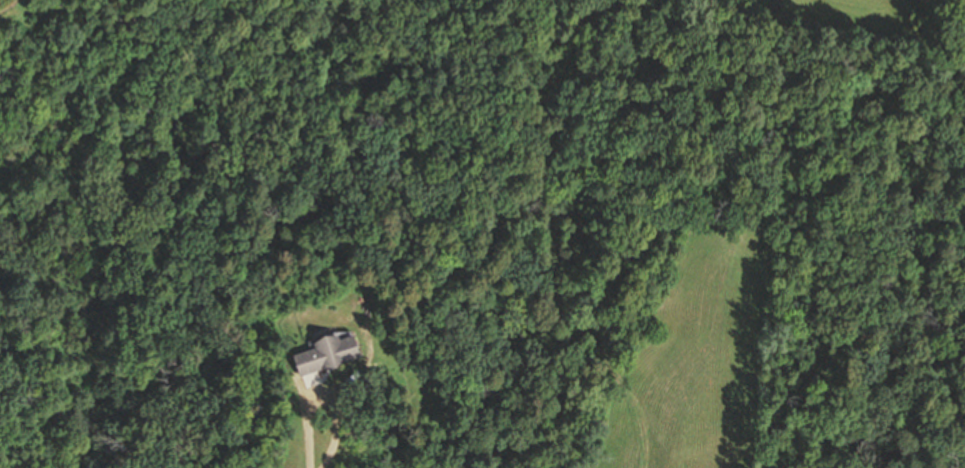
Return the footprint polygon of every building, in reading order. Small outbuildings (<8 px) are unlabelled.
[(358,333),(343,338),(341,334),(328,334),(316,341),(316,345),(294,352),(302,377),(365,356),(358,333)]
